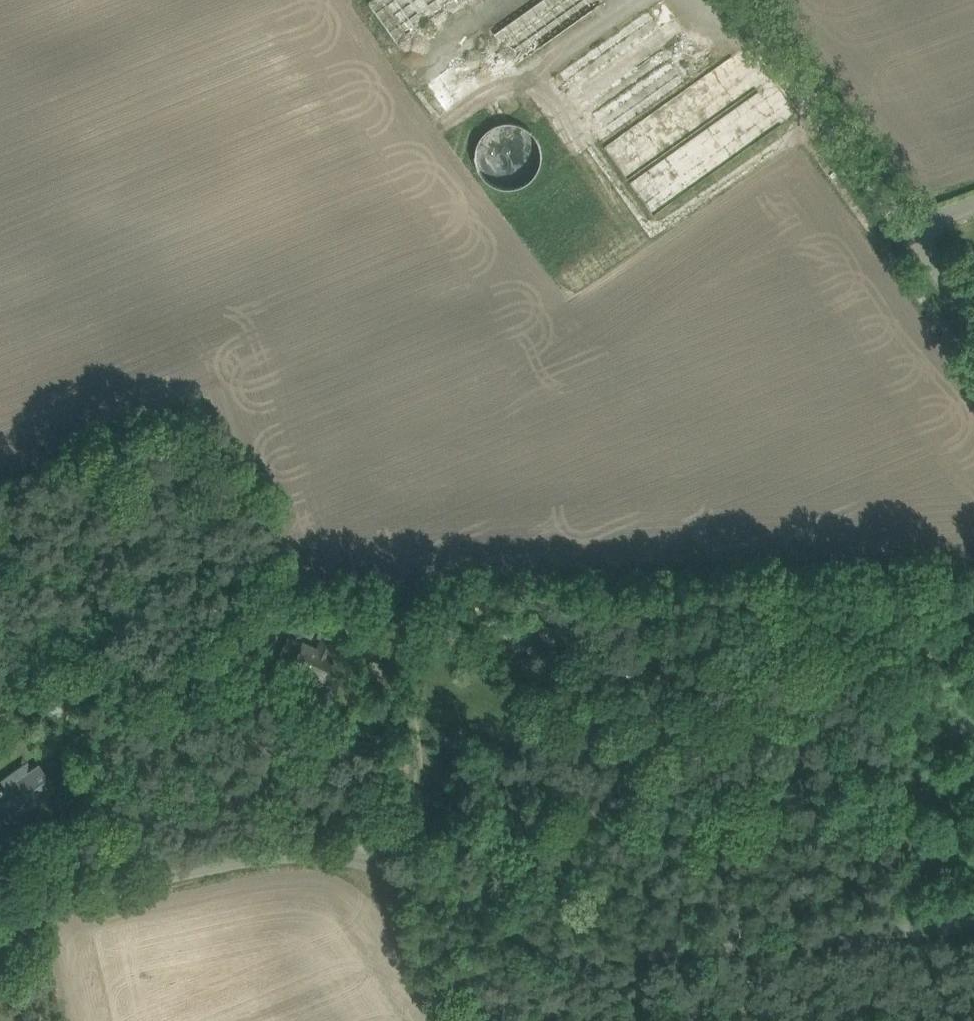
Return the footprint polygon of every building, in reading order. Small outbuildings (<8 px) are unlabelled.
[(377,13),(365,22),(383,50),(396,40),(402,48),(470,0),(372,0),(369,2),(377,13)] [(448,114),(604,3),(602,0),(542,0),(496,33),(497,35),(428,84),(448,114)] [(648,10),(556,76),(603,141),(711,65),(665,0),(662,0),(648,10)] [(476,152),(476,155),(476,158),(476,161),(477,164),(478,167),(479,170),(480,172),(482,175),(484,177),(486,180),(488,182),(490,183),(493,185),(496,186),(498,187),(501,188),(504,189),(507,189),(510,189),(513,189),(516,188),(519,188),(522,187),(525,186),(527,184),(530,182),(532,181),(534,178),(536,176),(538,174),(539,171),(541,168),(542,166),(542,163),(543,160),(543,157),(543,154),(543,151),(542,148),(542,145),(541,143),(540,140),(538,137),(536,135),(535,133),(533,131),(530,129),(528,127),(525,126),(523,124),(520,123),(517,122),(514,122),(512,122),(509,122),(506,122),(503,122),(500,123),(497,124),(495,125),(492,126),(490,128),(487,130),(485,132),(483,134),(482,136),(480,139),(479,141),(478,144),(477,147),(476,150),(476,152)] [(282,657),(280,660),(293,666),(294,663),(325,678),(333,660),(335,657),(349,627),(327,617),(318,636),(324,638),(318,650),(304,642),(292,637),(288,644),(282,657)] [(9,819),(54,788),(38,765),(26,773),(2,790),(0,788),(0,807),(9,819)]
